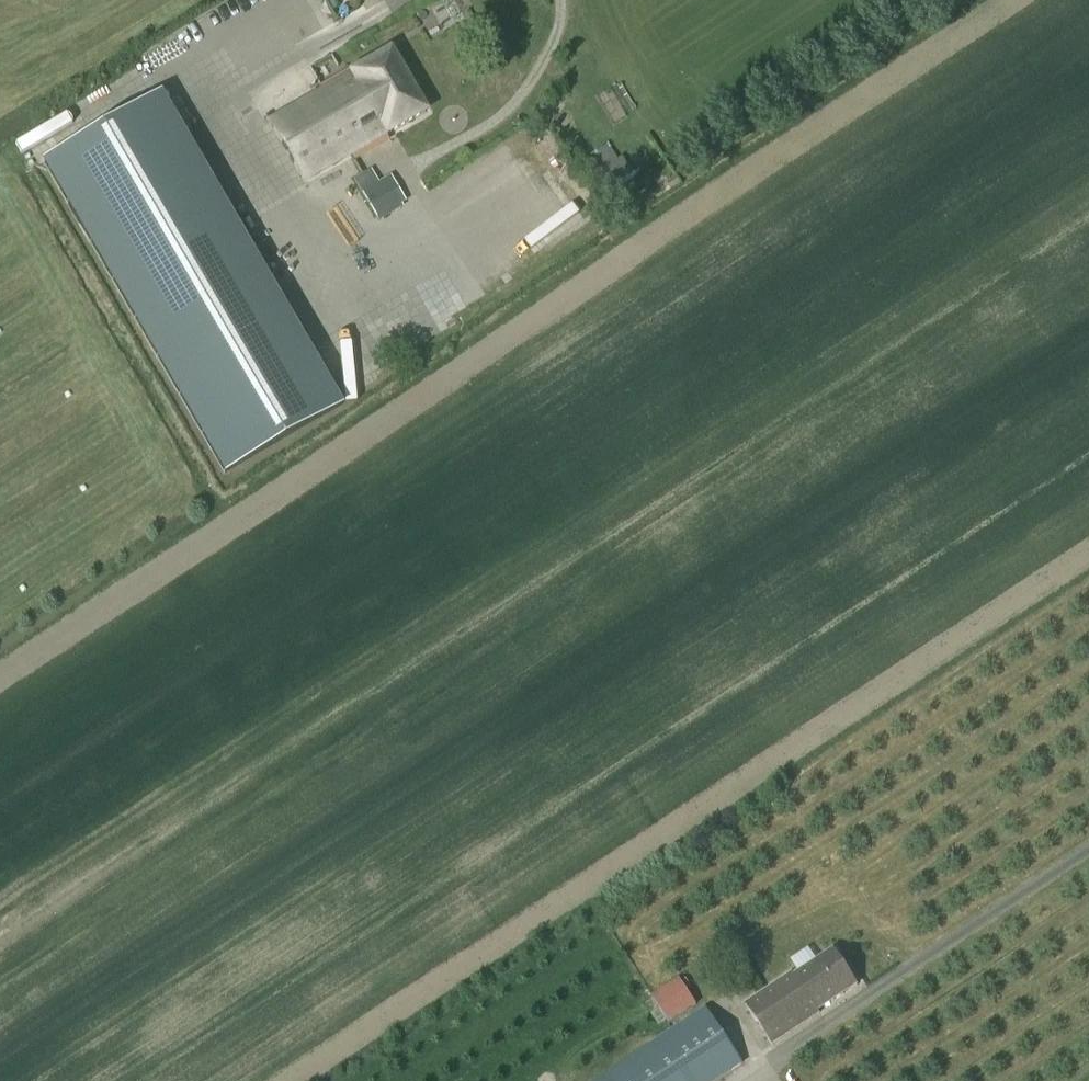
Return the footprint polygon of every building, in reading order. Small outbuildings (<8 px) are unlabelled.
[(348,75),(317,92),(338,128),(411,86),(389,49),(347,73),(348,75)] [(338,128),(351,152),(382,134),(383,136),(425,111),(411,86),(338,128)] [(304,179),(351,152),(338,128),(317,92),(269,120),(304,179)] [(341,407),(160,96),(44,163),(225,474),(341,407)] [(64,134),(26,154),(32,164),(69,143),(64,134)] [(617,187),(635,175),(623,156),(604,168),(617,187)] [(391,172),(380,179),(372,166),(355,176),(380,218),(408,201),(391,172)] [(858,985),(834,949),(745,1003),(772,1045),(820,1014),(819,1011),(858,985)] [(652,997),(670,1024),(697,1006),(680,979),(652,997)] [(744,1063),(707,1007),(593,1080),(717,1080),(744,1063)]
